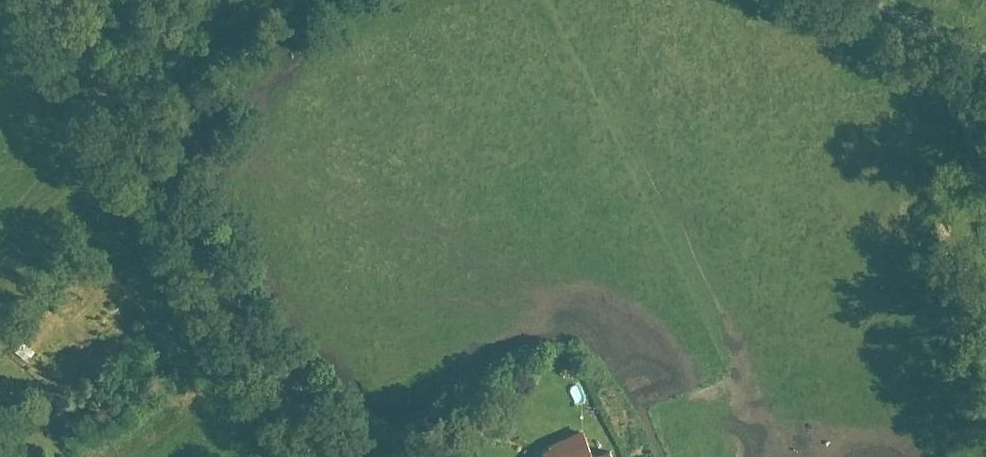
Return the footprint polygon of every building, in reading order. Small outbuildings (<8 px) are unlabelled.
[(542,454),(544,456),(632,456),(627,443),(600,454),(592,434),(542,454)]
